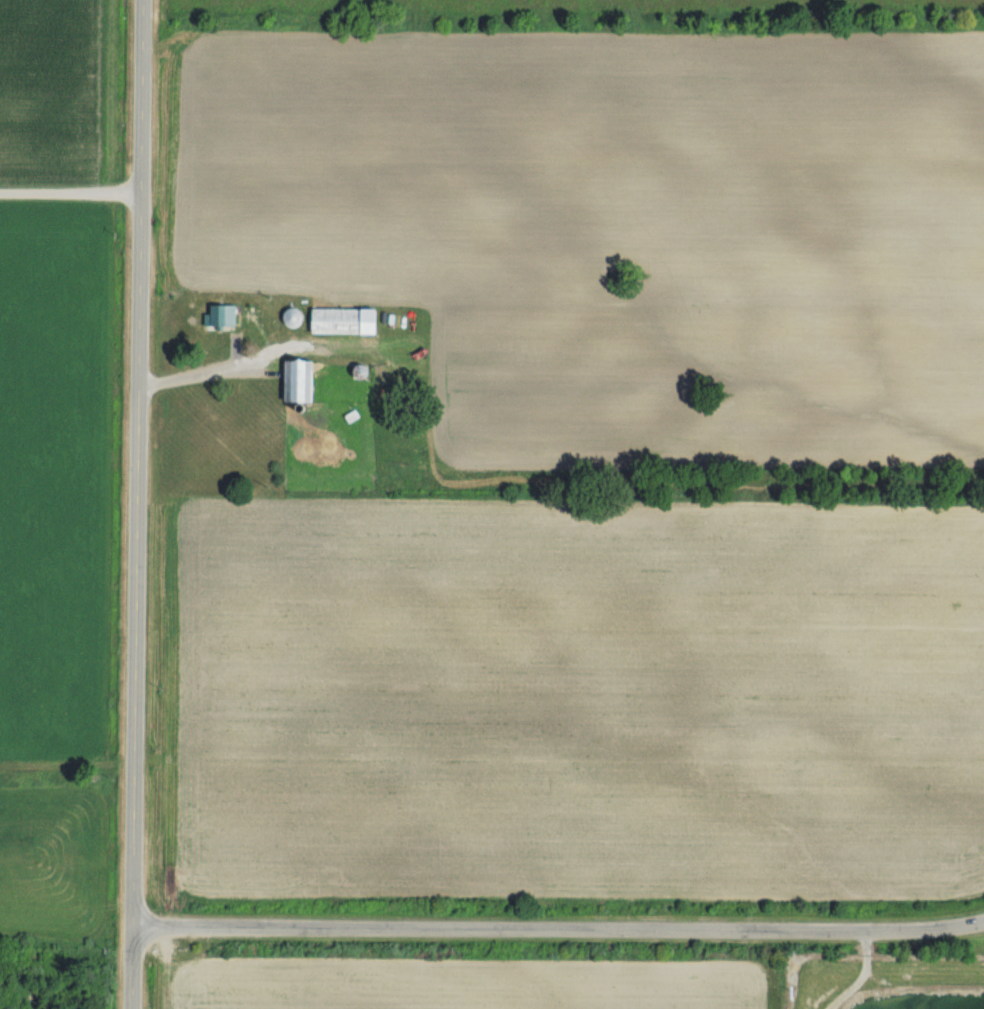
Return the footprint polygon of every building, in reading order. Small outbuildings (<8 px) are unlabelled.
[(229,306),(201,306),(201,327),(229,327),(229,306)] [(353,335),(353,310),(303,309),(303,335),(353,335)] [(303,361),(276,361),(276,404),(303,404),(303,361)]
